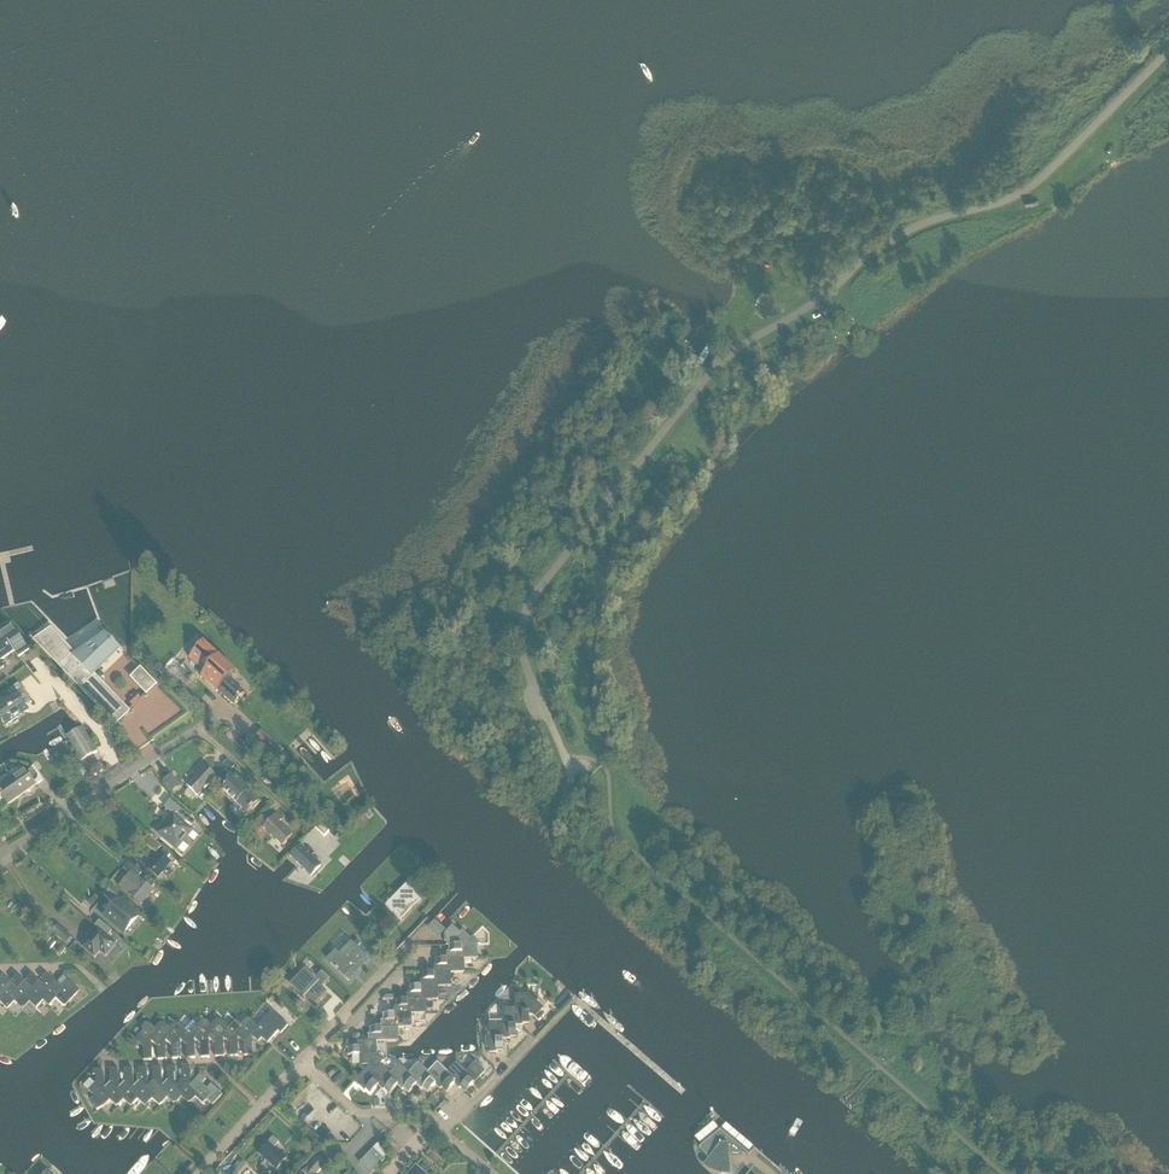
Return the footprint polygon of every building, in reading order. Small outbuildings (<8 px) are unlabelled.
[(3,632),(0,634),(0,661),(14,651),(19,657),(29,650),(11,625),(8,624),(3,627),(2,631),(3,632)] [(119,650),(105,635),(105,636),(85,655),(84,655),(79,660),(51,630),(38,642),(114,722),(126,710),(93,675),(101,667),(98,664),(116,647),(119,650)] [(203,642),(189,658),(204,672),(200,676),(217,691),(218,690),(234,705),(245,694),(229,679),(235,672),(203,642)] [(186,678),(195,669),(180,653),(171,662),(186,678)] [(155,685),(141,669),(132,678),(146,693),(155,685)] [(19,684),(8,691),(10,694),(0,702),(0,716),(7,726),(28,712),(23,704),(27,701),(29,699),(19,684)] [(163,724),(187,707),(182,699),(174,704),(172,701),(155,712),(163,724)] [(93,754),(97,752),(83,727),(67,736),(81,761),(91,778),(103,771),(93,754)] [(254,737),(275,757),(281,751),(271,741),(272,740),(261,730),(254,737)] [(34,765),(44,779),(49,775),(39,761),(34,765)] [(43,765),(49,775),(57,770),(51,761),(43,765)] [(196,775),(186,785),(197,795),(216,776),(202,762),(193,772),(196,775)] [(44,780),(34,766),(26,771),(24,769),(0,785),(0,793),(8,805),(44,780)] [(163,780),(171,792),(180,786),(172,774),(163,780)] [(246,812),(258,800),(245,787),(247,784),(237,775),(223,789),(246,812)] [(175,795),(171,801),(185,811),(189,806),(175,795)] [(192,830),(178,818),(183,812),(170,801),(165,807),(174,815),(168,821),(167,820),(163,824),(165,825),(158,833),(162,837),(176,849),(192,830)] [(282,846),(293,835),(279,822),(282,819),(276,813),(263,827),(282,846)] [(329,831),(320,822),(315,826),(324,836),(329,831)] [(148,835),(143,842),(155,852),(161,846),(148,835)] [(306,851),(300,845),(290,856),(311,876),(321,865),(311,855),(314,852),(309,848),(306,851)] [(164,849),(160,853),(159,852),(147,867),(158,877),(171,862),(166,858),(170,854),(164,849)] [(128,862),(123,868),(129,873),(119,886),(128,894),(135,900),(137,898),(142,902),(153,890),(151,888),(154,885),(146,878),(143,881),(140,879),(139,881),(136,879),(141,873),(128,862)] [(386,905),(401,920),(420,900),(414,894),(415,892),(407,884),(386,905)] [(109,888),(103,895),(112,902),(118,895),(109,888)] [(138,919),(135,917),(117,901),(105,916),(123,931),(125,933),(138,919)] [(112,931),(99,920),(94,926),(98,929),(83,947),(94,957),(100,951),(105,956),(116,944),(107,937),(112,931)] [(58,925),(52,931),(66,943),(71,937),(58,925)] [(460,933),(453,926),(445,934),(445,942),(447,942),(447,945),(449,945),(449,952),(447,952),(447,958),(477,959),(477,958),(478,958),(478,945),(462,930),(460,933)] [(326,960),(348,980),(369,958),(351,941),(339,954),(335,950),(326,960)] [(464,959),(447,958),(435,959),(435,965),(434,965),(434,972),(451,972),(464,972),(464,959)] [(329,992),(305,969),(289,985),(303,999),(305,997),(315,1006),(329,992)] [(326,983),(330,978),(323,971),(318,976),(326,983)] [(451,972),(434,972),(422,972),(422,979),(420,979),(421,986),(438,986),(451,986),(451,972)] [(48,1006),(55,999),(52,995),(60,987),(57,984),(45,973),(40,978),(44,982),(42,984),(46,987),(37,996),(42,1001),(48,1006)] [(0,984),(0,986),(2,988),(0,991),(0,1003),(6,1009),(13,1001),(9,997),(17,988),(2,974),(0,976),(0,982),(1,983),(0,984)] [(59,982),(57,984),(60,987),(52,995),(55,999),(63,1006),(65,1006),(79,991),(62,975),(57,980),(59,982)] [(9,997),(15,1003),(16,1004),(24,997),(23,996),(31,988),(28,985),(20,977),(15,983),(19,986),(17,988),(9,997)] [(35,1008),(42,1001),(37,996),(46,987),(42,984),(35,977),(28,985),(31,988),(23,996),(24,997),(35,1008)] [(438,986),(421,986),(409,986),(409,993),(407,993),(407,1000),(425,1000),(437,1000),(437,999),(438,999),(438,986)] [(539,1012),(543,1009),(529,995),(515,995),(515,1008),(516,1025),(523,1025),(523,1023),(529,1023),(529,1015),(532,1015),(534,1017),(535,1017),(539,1021),(543,1016),(539,1012)] [(425,1000),(407,1000),(396,1000),(396,1006),(394,1007),(394,1013),(412,1014),(424,1013),(425,1013),(425,1000)] [(516,1025),(515,1008),(502,1009),(502,1022),(503,1039),(509,1039),(509,1037),(516,1037),(516,1025)] [(281,1033),(288,1025),(286,1024),(272,1011),(258,1026),(250,1035),(251,1035),(258,1042),(262,1038),(267,1043),(269,1041),(278,1031),(279,1032),(281,1033)] [(412,1014),(394,1013),(383,1014),(383,1020),(381,1020),(381,1027),(399,1027),(411,1027),(412,1027),(412,1014)] [(210,1057),(209,1044),(209,1038),(207,1037),(215,1028),(205,1019),(202,1020),(197,1025),(199,1027),(191,1035),(200,1044),(201,1057),(210,1057)] [(253,1055),(253,1045),(252,1036),(251,1035),(250,1035),(258,1026),(252,1020),(251,1019),(244,1026),(236,1035),(238,1037),(244,1042),(244,1045),(244,1055),(253,1055)] [(215,1057),(224,1056),(223,1043),(223,1038),(221,1036),(229,1027),(222,1020),(215,1028),(207,1037),(209,1038),(215,1044),(215,1057)] [(229,1043),(230,1056),(239,1056),(238,1043),(238,1037),(236,1035),(244,1026),(236,1020),(229,1027),(221,1036),(229,1043)] [(180,1045),(180,1040),(178,1038),(186,1029),(178,1022),(173,1022),(168,1027),(172,1030),(164,1039),(166,1040),(172,1046),(172,1059),(181,1058),(180,1045)] [(195,1045),(194,1039),(191,1035),(199,1027),(197,1025),(193,1022),(186,1029),(178,1038),(186,1045),(187,1058),(192,1058),(195,1058),(195,1045)] [(503,1039),(502,1022),(488,1022),(489,1053),(496,1053),(496,1051),(503,1051),(503,1039)] [(150,1024),(146,1023),(141,1028),(142,1032),(135,1040),(143,1047),(143,1060),(152,1060),(151,1047),(151,1041),(149,1039),(157,1031),(150,1024)] [(158,1059),(167,1059),(166,1059),(166,1046),(166,1040),(164,1039),(172,1030),(168,1027),(164,1023),(157,1031),(149,1039),(151,1041),(157,1046),(158,1059)] [(399,1027),(381,1027),(370,1027),(370,1034),(368,1034),(368,1041),(377,1041),(399,1041),(399,1027)] [(377,1041),(368,1041),(365,1041),(346,1041),(346,1049),(348,1048),(348,1055),(359,1055),(360,1065),(370,1065),(371,1063),(372,1054),(376,1054),(377,1054),(377,1041)] [(378,1086),(390,1073),(381,1064),(383,1061),(377,1055),(377,1054),(376,1054),(372,1054),(371,1063),(370,1065),(374,1069),(359,1086),(364,1091),(365,1089),(370,1094),(378,1086)] [(447,1072),(435,1085),(440,1089),(441,1088),(446,1093),(454,1084),(466,1071),(456,1062),(447,1072)] [(466,1071),(454,1084),(457,1087),(459,1089),(460,1088),(465,1092),(485,1072),(475,1062),(466,1071)] [(390,1073),(378,1086),(383,1091),(384,1089),(389,1094),(397,1085),(409,1072),(400,1063),(399,1064),(390,1073)] [(409,1072),(397,1085),(402,1090),(403,1089),(408,1093),(416,1085),(428,1072),(419,1063),(418,1064),(418,1063),(409,1072)] [(428,1072),(416,1085),(421,1090),(422,1088),(427,1093),(435,1085),(447,1072),(438,1063),(437,1063),(428,1072)] [(176,1079),(176,1066),(167,1067),(168,1080),(160,1088),(169,1096),(169,1099),(173,1103),(177,1102),(181,1097),(183,1095),(175,1087),(177,1085),(176,1079)] [(188,1103),(191,1102),(195,1097),(198,1095),(189,1087),(191,1085),(191,1079),(190,1066),(181,1066),(182,1079),(175,1087),(183,1095),(181,1097),(188,1103)] [(147,1067),(138,1068),(139,1081),(131,1089),(140,1097),(137,1100),(145,1107),(154,1096),(146,1088),(148,1086),(148,1081),(147,1067)] [(162,1086),(162,1080),(161,1067),(153,1067),(153,1080),(148,1086),(146,1088),(154,1096),(162,1103),(169,1096),(160,1088),(162,1086)] [(131,1089),(133,1087),(133,1081),(133,1068),(124,1068),(124,1069),(124,1081),(120,1086),(119,1087),(117,1090),(126,1098),(123,1100),(130,1106),(133,1105),(137,1100),(140,1097),(131,1089)] [(92,1101),(97,1110),(105,1106),(109,1101),(111,1098),(103,1090),(105,1088),(104,1082),(104,1073),(102,1073),(102,1069),(93,1070),(93,1075),(95,1075),(96,1083),(88,1091),(95,1097),(92,1101)] [(119,1105),(123,1100),(126,1098),(117,1090),(119,1087),(119,1082),(118,1069),(110,1069),(110,1082),(105,1088),(103,1090),(111,1098),(109,1101),(115,1106),(119,1105)] [(198,1095),(195,1097),(203,1104),(207,1100),(213,1105),(223,1094),(211,1084),(207,1088),(202,1084),(206,1079),(200,1074),(189,1087),(198,1095)] [(704,1164),(705,1165),(706,1164),(710,1167),(716,1169),(721,1170),(721,1173),(727,1173),(728,1173),(728,1154),(741,1154),(748,1154),(741,1148),(728,1137),(726,1138),(718,1132),(712,1136),(699,1148),(707,1161),(704,1164)] [(274,1147),(277,1144),(282,1139),(276,1133),(271,1139),(258,1153),(277,1170),(287,1159),(274,1147)] [(373,1149),(384,1160),(389,1155),(378,1144),(373,1149)] [(368,1153),(380,1164),(384,1160),(373,1149),(368,1153)] [(364,1158),(375,1169),(380,1164),(368,1153),(364,1158)] [(311,1164),(302,1173),(316,1173),(326,1164),(318,1157),(311,1164)] [(375,1169),(364,1158),(359,1163),(370,1173),(375,1169)]
